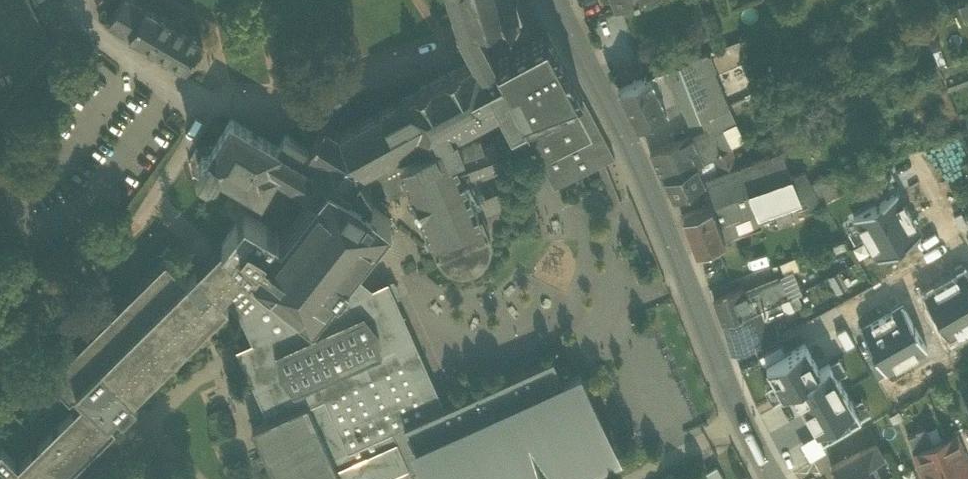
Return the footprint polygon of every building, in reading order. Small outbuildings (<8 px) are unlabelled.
[(129,32),(146,3),(140,0),(120,0),(109,20),(129,32)] [(457,25),(474,19),(503,10),(503,11),(527,4),(526,0),(450,0),(457,25)] [(202,36),(146,3),(129,32),(186,65),(202,36)] [(966,22),(967,21),(967,3),(960,7),(966,22)] [(457,25),(475,56),(481,66),(496,59),(474,19),(457,25)] [(549,32),(496,59),(481,66),(475,56),(396,98),(397,100),(340,130),(323,120),(309,146),(286,132),(279,145),(260,178),(267,183),(276,168),(316,192),(280,237),(255,270),(313,316),(349,270),(353,266),(357,261),(390,218),(369,202),(371,198),(372,196),(372,190),(371,189),(370,186),(367,182),(365,178),(380,170),(400,159),(474,120),(500,105),(505,115),(497,119),(502,128),(510,124),(525,117),(557,105),(558,109),(563,107),(562,103),(582,95),(549,32)] [(683,108),(689,122),(700,117),(727,105),(712,71),(716,69),(709,54),(711,53),(710,51),(708,52),(666,69),(683,108)] [(666,69),(649,76),(667,111),(666,111),(668,115),(683,108),(666,69)] [(638,125),(666,111),(667,111),(649,76),(619,88),(638,125)] [(558,109),(563,122),(589,110),(582,95),(562,103),(563,107),(558,109)] [(700,117),(702,122),(707,133),(720,127),(720,126),(728,121),(730,124),(736,121),(729,104),(727,105),(700,117)] [(529,139),(554,186),(614,156),(589,110),(563,122),(529,139)] [(231,117),(213,145),(209,152),(202,154),(198,161),(200,169),(207,173),(214,171),(217,167),(225,172),(254,189),(260,178),(279,145),(231,117)] [(474,120),(400,159),(409,182),(431,233),(479,214),(475,203),(462,172),(501,158),(492,137),(484,140),(479,129),(477,130),(474,120)] [(720,127),(707,133),(703,135),(714,156),(732,148),(740,144),(730,124),(728,121),(720,126),(720,127)] [(713,157),(714,156),(703,135),(707,133),(702,122),(699,124),(702,129),(689,134),(701,162),(713,157)] [(967,152),(956,131),(936,142),(947,163),(967,152)] [(759,140),(766,155),(781,150),(773,133),(763,137),(759,140)] [(662,180),(665,178),(696,165),(701,162),(689,134),(650,152),(662,179),(662,180)] [(221,178),(225,172),(217,167),(214,171),(207,173),(200,169),(198,161),(202,154),(209,152),(213,145),(211,143),(196,147),(189,160),(192,174),(205,182),(221,178)] [(736,158),(732,148),(714,156),(713,157),(720,172),(747,162),(744,154),(736,158)] [(759,216),(801,201),(792,175),(782,150),(781,150),(766,155),(747,162),(720,172),(702,178),(701,178),(703,182),(710,203),(712,203),(748,190),(758,217),(759,216)] [(818,196),(822,205),(867,179),(856,157),(810,179),(815,191),(818,196)] [(390,192),(409,182),(400,159),(380,170),(390,192)] [(702,178),(696,165),(665,178),(673,198),(703,182),(701,178),(702,178)] [(888,167),(868,179),(873,189),(894,178),(888,167)] [(805,170),(792,175),(801,201),(806,200),(818,196),(815,191),(810,179),(805,170)] [(911,177),(901,183),(913,203),(923,197),(911,177)] [(254,189),(261,194),(267,183),(260,178),(254,189)] [(481,213),(483,216),(517,202),(512,188),(475,203),(479,214),(481,213)] [(712,203),(725,238),(762,225),(759,216),(758,217),(748,190),(712,203)] [(854,217),(865,238),(909,213),(897,192),(854,217)] [(809,209),(822,205),(818,196),(806,200),(809,209)] [(682,213),(695,249),(725,238),(712,203),(710,203),(682,213)] [(251,267),(255,270),(280,237),(277,234),(279,231),(245,212),(221,242),(222,243),(248,269),(249,269),(251,267)] [(481,213),(479,214),(431,233),(429,234),(439,257),(444,263),(452,268),(460,269),(465,269),(472,268),(479,264),(485,259),(489,251),(491,244),(490,234),(483,216),(481,213)] [(921,234),(909,213),(865,238),(877,259),(921,234)] [(118,410),(132,397),(226,304),(228,301),(221,295),(248,269),(222,243),(185,280),(72,392),(73,393),(82,402),(18,464),(1,447),(0,448),(0,463),(10,473),(3,478),(62,478),(116,426),(109,419),(118,410)] [(931,264),(925,254),(904,266),(910,276),(931,264)] [(795,257),(780,263),(783,273),(799,268),(795,257)] [(70,397),(73,393),(72,392),(185,280),(166,258),(47,375),(70,397)] [(249,269),(248,269),(221,295),(228,301),(226,304),(240,315),(253,342),(237,349),(269,420),(307,403),(325,395),(404,360),(373,289),(349,270),(313,316),(255,270),(251,267),(249,269)] [(848,288),(839,271),(827,277),(836,294),(848,288)] [(967,323),(967,274),(966,271),(945,283),(967,323)] [(795,273),(781,278),(789,297),(802,292),(795,273)] [(713,299),(723,323),(761,308),(789,297),(781,278),(746,292),(743,287),(713,299)] [(388,282),(373,289),(404,360),(428,413),(444,406),(388,282)] [(945,283),(924,295),(934,313),(946,334),(949,338),(967,327),(967,323),(945,283)] [(761,308),(765,317),(771,315),(793,306),(789,297),(761,308)] [(882,317),(907,361),(928,349),(926,345),(914,325),(903,305),(882,317)] [(765,317),(761,308),(723,323),(732,350),(752,344),(760,340),(753,322),(765,317)] [(946,334),(934,313),(924,319),(937,339),(946,334)] [(780,335),(771,315),(765,317),(753,322),(760,340),(762,345),(780,335)] [(907,361),(882,317),(861,329),(872,348),(883,369),(885,372),(907,361)] [(937,339),(924,319),(914,325),(926,345),(937,339)] [(845,326),(836,331),(846,349),(855,344),(845,326)] [(781,343),(758,356),(763,365),(787,352),(781,343)] [(804,343),(765,365),(781,392),(792,386),(822,439),(860,418),(829,362),(818,368),(804,343)] [(883,369),(872,348),(862,354),(874,374),(883,369)] [(404,425),(415,448),(563,382),(561,377),(562,376),(553,357),(444,406),(428,413),(404,424),(404,425)] [(428,413),(404,360),(325,395),(349,448),(391,429),(392,430),(397,441),(409,467),(421,461),(415,448),(404,425),(404,424),(428,413)] [(563,382),(415,448),(421,461),(424,468),(429,478),(571,478),(617,458),(579,374),(563,382)] [(307,403),(331,456),(349,448),(325,395),(307,403)] [(793,395),(775,406),(785,423),(803,413),(793,395)] [(137,402),(132,397),(118,410),(123,416),(137,402)] [(331,456),(307,403),(269,420),(252,427),(275,478),(341,478),(331,456)] [(925,478),(965,478),(967,478),(967,465),(955,435),(931,446),(925,428),(916,432),(917,435),(909,438),(925,478)] [(349,448),(331,456),(341,478),(413,478),(411,473),(408,467),(409,467),(397,441),(392,430),(391,429),(349,448)] [(813,435),(795,446),(806,463),(824,453),(813,435)] [(876,442),(859,451),(864,461),(870,458),(872,462),(880,458),(884,456),(876,442)] [(864,461),(859,451),(831,466),(837,478),(874,478),(864,461)] [(408,467),(411,473),(424,468),(421,461),(409,467),(408,467)] [(707,478),(722,478),(714,466),(703,473),(707,478)]
